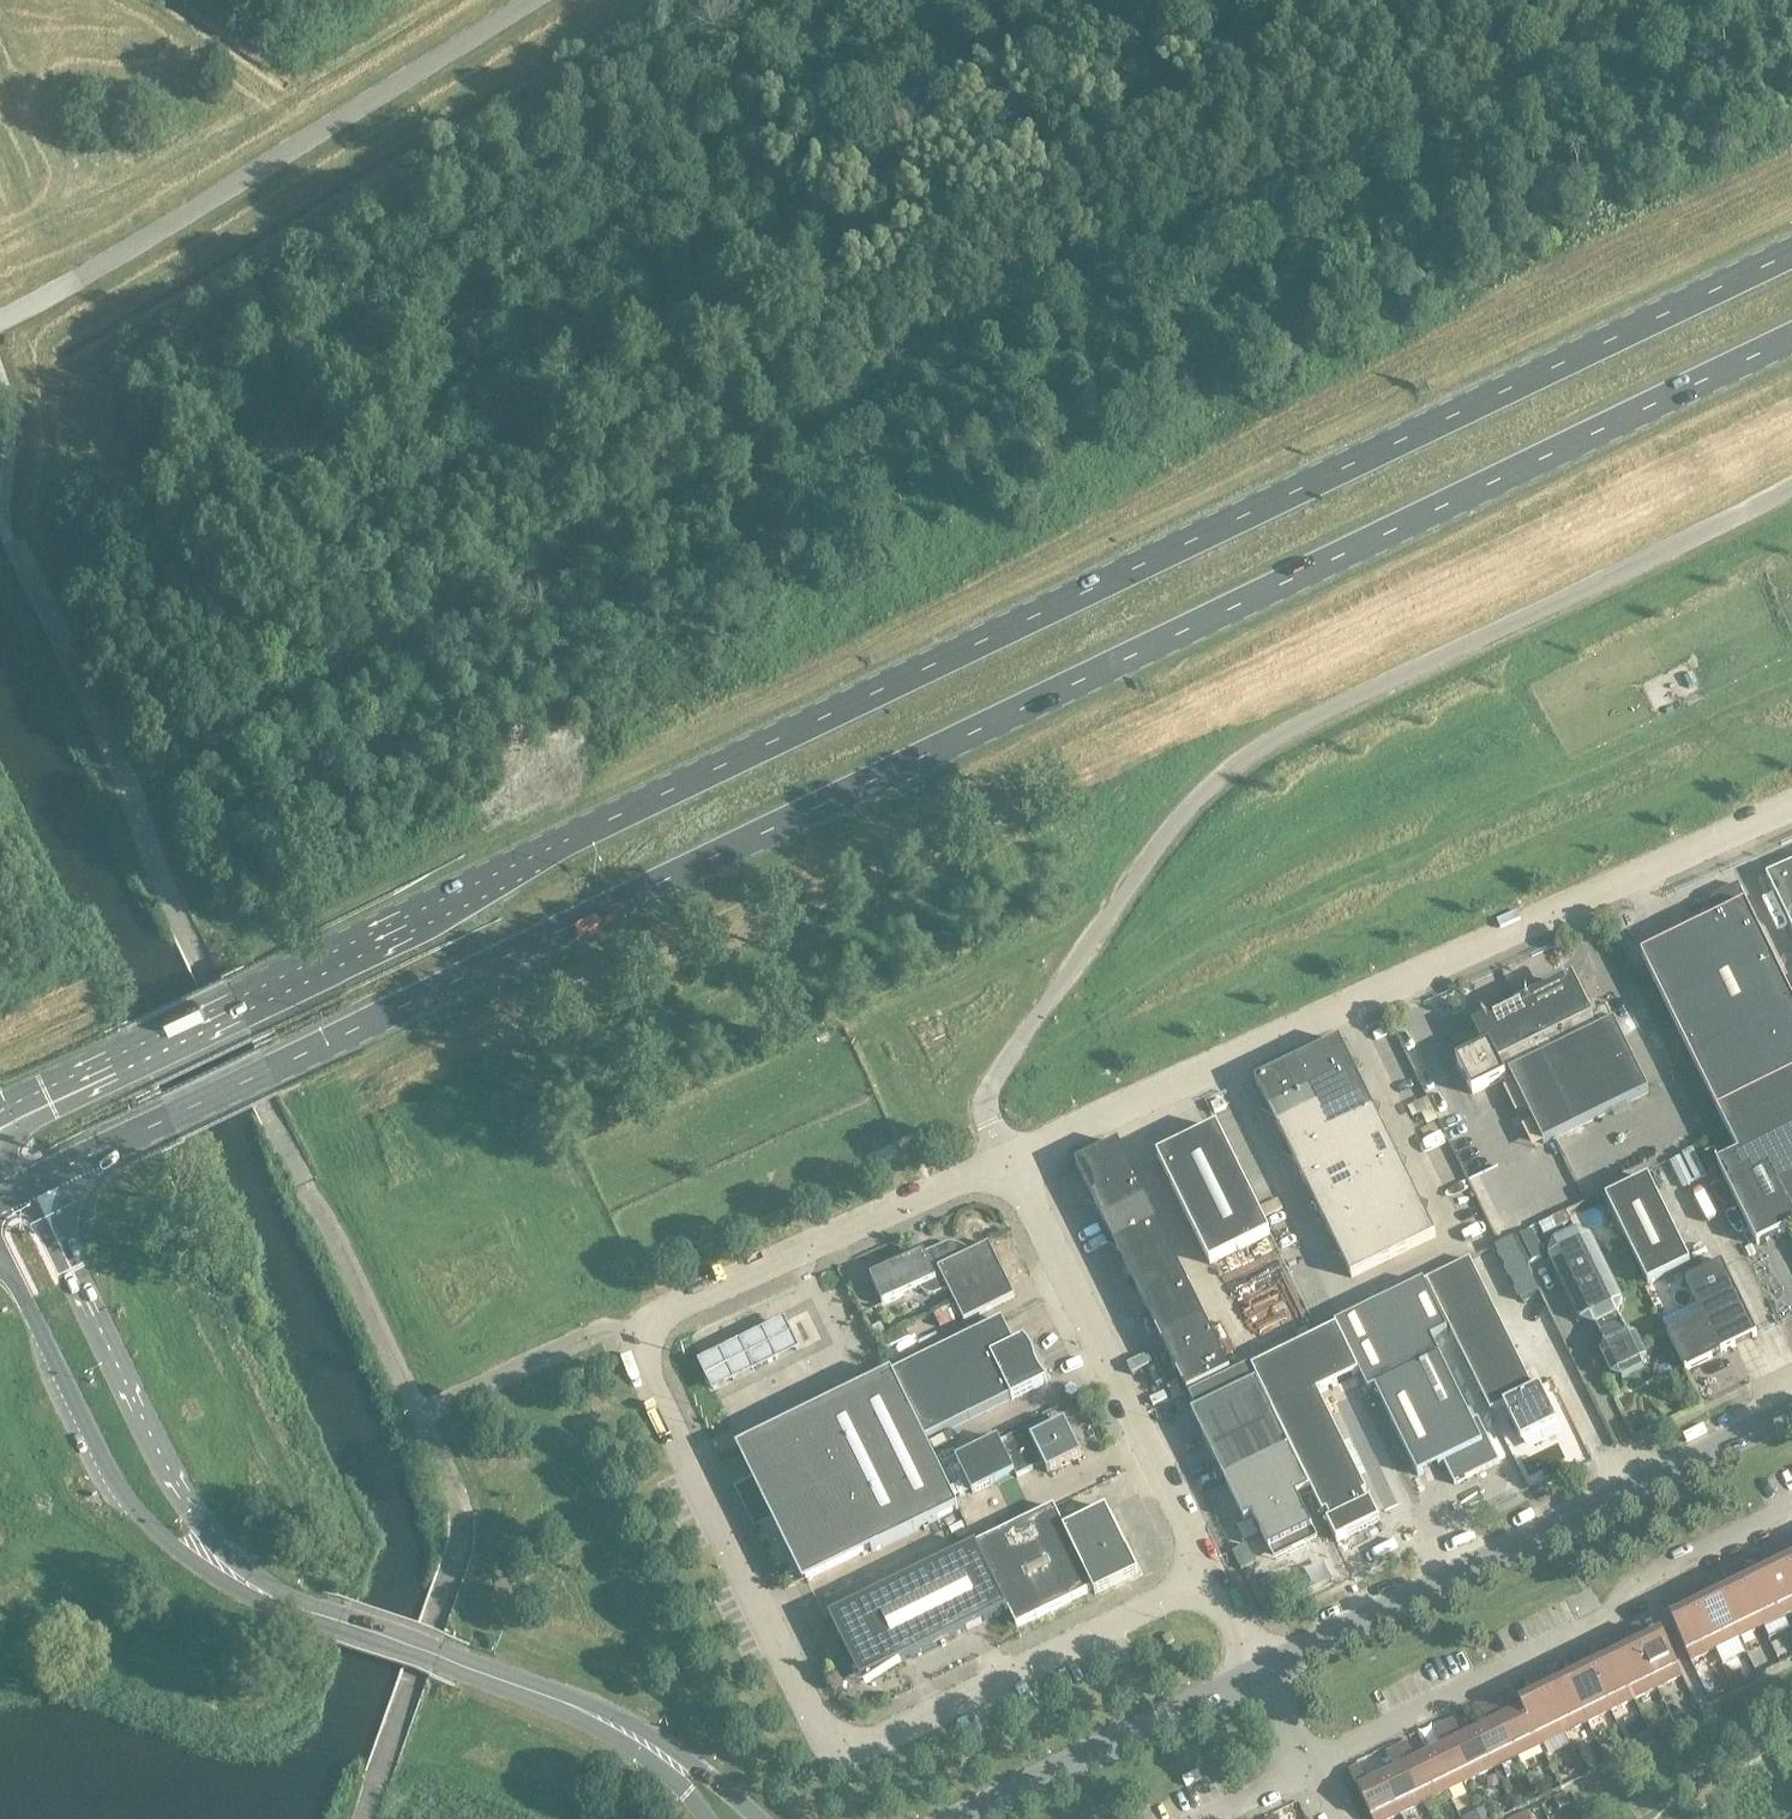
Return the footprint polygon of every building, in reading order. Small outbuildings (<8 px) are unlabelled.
[(1790,923),(1791,922),(1791,864),(1767,876),(1790,923)] [(1714,896),(1716,899),(1713,910),(1697,918),(1701,926),(1641,955),(1739,1153),(1717,1164),(1757,1245),(1791,1228),(1791,999),(1758,928),(1759,927),(1738,884),(1714,896)] [(1573,986),(1521,1011),(1552,1052),(1600,1028),(1594,1016),(1597,1015),(1596,1013),(1588,1017),(1573,986)] [(1552,1052),(1521,1011),(1476,1033),(1476,1035),(1481,1032),(1488,1046),(1457,1062),(1473,1094),(1505,1079),(1508,1085),(1506,1085),(1507,1087),(1514,1083),(1544,1143),(1567,1132),(1550,1096),(1532,1061),(1552,1052)] [(1614,1021),(1600,1028),(1552,1052),(1532,1061),(1550,1096),(1632,1056),(1614,1021)] [(1340,1041),(1297,1062),(1309,1087),(1352,1065),(1340,1041)] [(1649,1092),(1632,1056),(1550,1096),(1567,1132),(1649,1092)] [(1309,1087),(1297,1062),(1255,1082),(1267,1106),(1309,1087)] [(1364,1089),(1352,1065),(1309,1087),(1321,1110),(1364,1089)] [(1321,1110),(1309,1087),(1267,1106),(1279,1131),(1321,1110)] [(1376,1114),(1364,1089),(1321,1110),(1333,1135),(1376,1114)] [(1333,1135),(1321,1110),(1279,1131),(1291,1155),(1333,1135)] [(1388,1138),(1376,1114),(1333,1135),(1345,1159),(1388,1138)] [(1270,1235),(1218,1127),(1157,1157),(1210,1264),(1270,1235)] [(1345,1159),(1333,1135),(1291,1155),(1303,1180),(1345,1159)] [(1400,1163),(1388,1138),(1345,1159),(1357,1184),(1400,1163)] [(1076,1165),(1087,1188),(1130,1166),(1119,1144),(1076,1165)] [(1681,1156),(1670,1162),(1682,1188),(1694,1182),(1681,1156)] [(1357,1184),(1345,1159),(1303,1180),(1315,1204),(1357,1184)] [(1412,1187),(1400,1163),(1357,1184),(1369,1208),(1412,1187)] [(1141,1189),(1130,1166),(1087,1188),(1098,1210),(1141,1189)] [(1648,1177),(1605,1198),(1648,1285),(1691,1263),(1648,1177)] [(1369,1208),(1357,1184),(1315,1204),(1327,1228),(1369,1208)] [(1424,1211),(1412,1187),(1369,1208),(1381,1232),(1424,1211)] [(1152,1212),(1141,1189),(1098,1210),(1109,1233),(1152,1212)] [(1381,1232),(1369,1208),(1327,1228),(1339,1253),(1381,1232)] [(1436,1236),(1424,1211),(1381,1232),(1393,1257),(1436,1236)] [(1163,1235),(1152,1212),(1109,1233),(1120,1256),(1163,1235)] [(1565,1213),(1539,1226),(1544,1236),(1570,1223),(1565,1213)] [(1532,1230),(1514,1239),(1526,1265),(1544,1256),(1532,1230)] [(1579,1321),(1595,1325),(1617,1315),(1622,1299),(1591,1235),(1574,1230),(1553,1240),(1547,1256),(1579,1321)] [(1393,1257),(1381,1232),(1339,1253),(1351,1277),(1393,1257)] [(1175,1257),(1163,1235),(1120,1256),(1132,1279),(1175,1257)] [(935,1295),(947,1289),(970,1254),(966,1249),(961,1246),(955,1245),(949,1244),(925,1254),(924,1253),(871,1277),(883,1305),(920,1288),(924,1293),(929,1295),(935,1295)] [(989,1244),(970,1254),(947,1289),(964,1322),(1015,1297),(989,1244)] [(1186,1280),(1175,1257),(1132,1279),(1143,1301),(1186,1280)] [(1470,1260),(1426,1281),(1475,1381),(1519,1359),(1470,1260)] [(1686,1282),(1703,1316),(1739,1298),(1722,1264),(1686,1282)] [(1197,1303),(1186,1280),(1143,1301),(1154,1324),(1197,1303)] [(1739,1298),(1703,1316),(1667,1334),(1686,1370),(1757,1335),(1739,1298)] [(1208,1326),(1197,1303),(1154,1324),(1165,1347),(1208,1326)] [(1626,1334),(1617,1315),(1595,1325),(1605,1345),(1601,1355),(1611,1376),(1622,1380),(1644,1370),(1647,1358),(1637,1337),(1626,1334)] [(1002,1320),(893,1374),(925,1440),(1011,1398),(1012,1399),(1047,1382),(1049,1381),(1044,1376),(1041,1371),(1038,1366),(1036,1361),(1035,1355),(1032,1349),(1029,1344),(1024,1338),(1023,1339),(1023,1340),(1014,1344),(1002,1320)] [(1219,1348),(1208,1326),(1165,1347),(1176,1370),(1219,1348)] [(1358,1372),(1337,1328),(1252,1370),(1274,1413),(1323,1515),(1327,1513),(1331,1521),(1327,1522),(1337,1542),(1380,1521),(1370,1501),(1367,1503),(1363,1495),(1366,1494),(1317,1392),(1358,1372)] [(776,1361),(762,1332),(742,1342),(756,1370),(776,1361)] [(1231,1372),(1219,1348),(1176,1370),(1188,1393),(1231,1372)] [(1472,1421),(1440,1357),(1375,1389),(1418,1476),(1444,1463),(1454,1484),(1500,1462),(1478,1418),(1472,1421)] [(1533,1389),(1519,1359),(1475,1381),(1490,1411),(1504,1405),(1521,1440),(1558,1422),(1540,1386),(1533,1389)] [(1189,1396),(1197,1411),(1191,1414),(1216,1464),(1281,1432),(1250,1367),(1189,1396)] [(959,1509),(925,1440),(893,1374),(892,1373),(737,1449),(738,1451),(786,1428),(796,1449),(753,1470),(806,1579),(870,1548),(872,1552),(959,1509)] [(1176,1382),(1167,1386),(1173,1399),(1183,1395),(1176,1382)] [(1065,1421),(1032,1438),(1044,1464),(1048,1473),(1082,1456),(1065,1421)] [(1018,1477),(1044,1464),(1032,1438),(1027,1429),(1002,1442),(999,1438),(956,1459),(973,1494),(1016,1473),(1018,1477)] [(1310,1490),(1281,1432),(1216,1464),(1245,1522),(1253,1517),(1297,1496),(1310,1490)] [(1318,1540),(1297,1496),(1253,1517),(1274,1561),(1318,1540)] [(1017,1627),(1093,1590),(1065,1529),(1054,1507),(976,1545),(1017,1627)] [(1065,1529),(1093,1590),(1095,1594),(1138,1573),(1106,1508),(1065,1529)] [(1789,1539),(1779,1544),(1785,1556),(1791,1553),(1791,1544),(1789,1539)] [(1785,1556),(1779,1544),(1769,1549),(1775,1561),(1785,1556)] [(1245,1545),(1234,1551),(1243,1570),(1255,1565),(1245,1545)] [(1007,1609),(976,1546),(830,1618),(845,1648),(856,1683),(856,1684),(857,1685),(858,1685),(859,1686),(861,1686),(862,1686),(863,1686),(864,1686),(901,1662),(1007,1609)] [(1749,1574),(1743,1562),(1733,1567),(1739,1579),(1749,1574)] [(1789,1563),(1765,1575),(1785,1615),(1791,1612),(1791,1570),(1789,1563)] [(1739,1579),(1733,1567),(1722,1572),(1728,1584),(1739,1579)] [(1785,1615),(1765,1575),(1742,1586),(1762,1627),(1785,1615)] [(1703,1597),(1696,1584),(1686,1589),(1692,1602),(1703,1597)] [(1762,1627),(1742,1586),(1719,1598),(1739,1638),(1762,1627)] [(1692,1602),(1686,1589),(1676,1595),(1682,1607),(1692,1602)] [(1739,1638),(1719,1598),(1696,1609),(1715,1650),(1739,1638)] [(1715,1650),(1696,1609),(1671,1621),(1691,1662),(1715,1650)] [(1645,1636),(1639,1623),(1628,1628),(1634,1641),(1645,1636)] [(1634,1641),(1628,1628),(1618,1633),(1624,1646),(1634,1641)] [(1682,1676),(1662,1636),(1637,1648),(1657,1688),(1682,1676)] [(1598,1659),(1592,1646),(1581,1651),(1588,1664),(1598,1659)] [(1657,1688),(1637,1648),(1614,1659),(1634,1700),(1657,1688)] [(1588,1664),(1581,1651),(1571,1656),(1577,1669),(1588,1664)] [(1634,1700),(1614,1659),(1591,1671),(1611,1711),(1634,1700)] [(1551,1681),(1545,1669),(1535,1674),(1541,1686),(1551,1681)] [(1611,1711),(1591,1671),(1568,1682),(1588,1723),(1611,1711)] [(1739,1672),(1729,1677),(1734,1687),(1744,1683),(1739,1672)] [(1541,1686),(1535,1674),(1525,1679),(1531,1692),(1541,1686)] [(1588,1723),(1568,1682),(1544,1693),(1564,1734),(1588,1723)] [(1520,1705),(1522,1709),(1523,1709),(1541,1746),(1564,1734),(1544,1693),(1541,1686),(1531,1692),(1534,1698),(1520,1705)] [(1500,1696),(1489,1701),(1495,1714),(1506,1709),(1500,1696)] [(1495,1714),(1489,1701),(1479,1706),(1485,1719),(1495,1714)] [(1523,1709),(1522,1709),(1499,1721),(1517,1757),(1541,1746),(1523,1709)] [(1453,1719),(1443,1724),(1449,1737),(1459,1732),(1453,1719)] [(1517,1757),(1499,1721),(1475,1732),(1494,1769),(1517,1757)] [(1449,1737),(1443,1724),(1432,1729),(1438,1742),(1449,1737)] [(1659,1725),(1649,1730),(1655,1742),(1665,1738),(1661,1730),(1659,1725)] [(1668,1727),(1661,1730),(1665,1738),(1672,1734),(1668,1727)] [(1494,1769),(1475,1732),(1452,1743),(1470,1780),(1494,1769)] [(1648,1733),(1637,1739),(1642,1749),(1653,1743),(1648,1733)] [(1407,1742),(1396,1747),(1402,1759),(1413,1754),(1407,1742)] [(1470,1780),(1452,1743),(1429,1755),(1447,1792),(1470,1780)] [(1402,1759),(1396,1747),(1386,1752),(1392,1765),(1402,1759)] [(1447,1792),(1429,1755),(1406,1766),(1424,1803),(1447,1792)] [(1359,1765),(1348,1770),(1355,1783),(1365,1778),(1359,1765)] [(1424,1803),(1406,1766),(1383,1778),(1400,1814),(1424,1803)] [(1383,1778),(1358,1790),(1372,1818),(1391,1818),(1400,1814),(1383,1778)] [(1571,1806),(1565,1793),(1554,1799),(1560,1811),(1571,1806)] [(1487,1810),(1492,1818),(1499,1818),(1502,1817),(1497,1806),(1487,1810)] [(1476,1811),(1480,1818),(1489,1818),(1483,1808),(1476,1811)]
